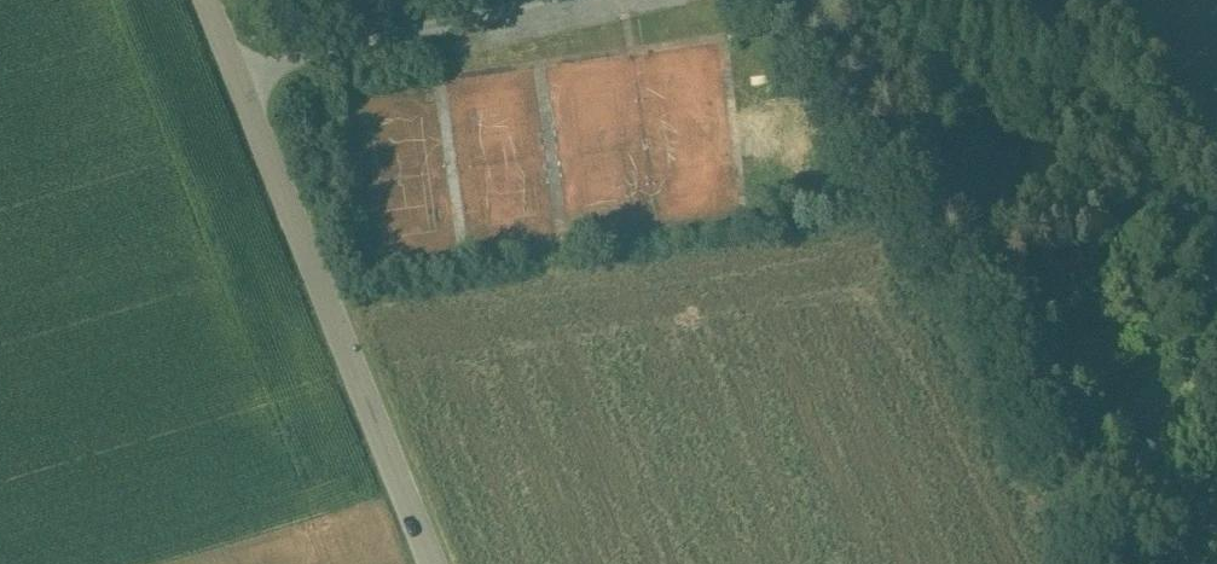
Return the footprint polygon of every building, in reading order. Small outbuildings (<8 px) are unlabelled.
[(1206,491),(1216,497),(1200,526),(1216,536),(1216,472),(1206,491)]
